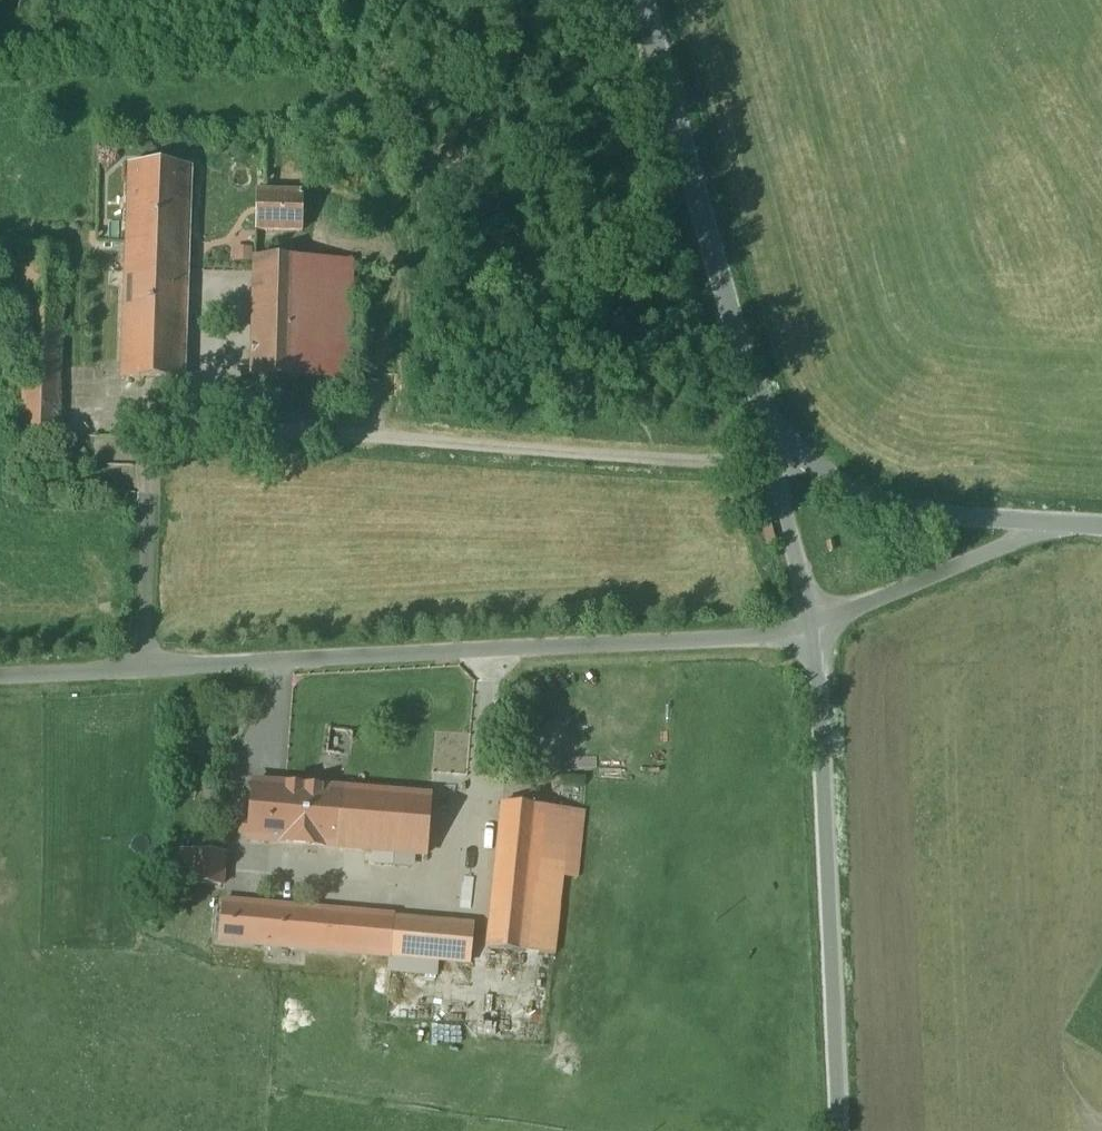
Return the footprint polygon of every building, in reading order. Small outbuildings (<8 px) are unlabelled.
[(130,165),(126,262),(188,264),(191,167),(130,165)] [(257,191),(256,230),(303,231),(304,192),(257,191)] [(23,435),(58,436),(59,396),(64,251),(2,248),(0,301),(28,302),(25,391),(23,435)] [(352,260),(255,257),(252,377),(349,380),(352,260)] [(188,264),(126,262),(122,379),(183,382),(188,264)] [(342,790),(254,783),(250,840),(337,848),(342,790)] [(432,797),(342,790),(337,848),(428,855),(432,797)] [(487,948),(554,955),(562,877),(577,879),(584,812),(502,803),(487,948)] [(180,883),(229,883),(230,849),(181,848),(180,883)] [(224,903),(220,939),(471,963),(474,926),(224,903)]
